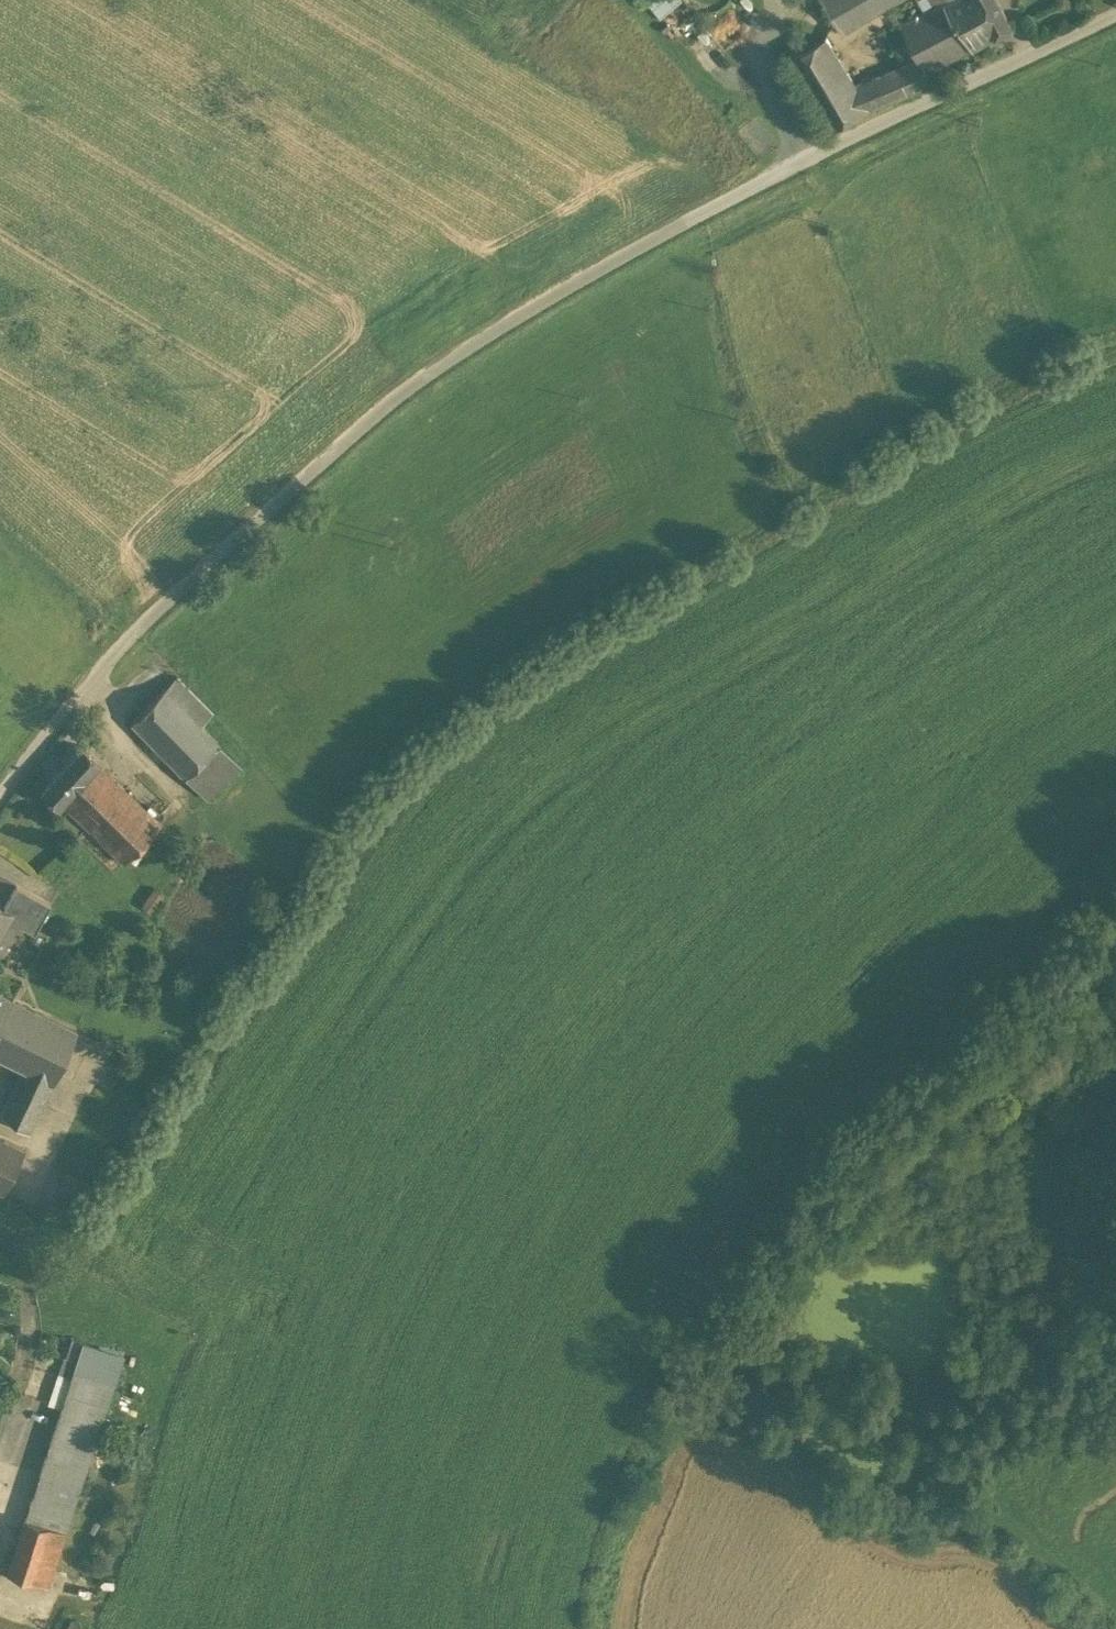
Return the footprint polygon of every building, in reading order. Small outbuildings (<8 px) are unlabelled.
[(663,14),(680,0),(651,0),(663,14)] [(844,28),(894,0),(824,0),(844,28)] [(948,0),(920,0),(927,10),(945,2),(948,0)] [(997,35),(978,0),(948,0),(945,2),(955,21),(958,20),(973,46),(973,47),(997,35)] [(1014,25),(1000,0),(978,0),(997,35),(1014,25)] [(955,21),(945,2),(927,10),(903,24),(920,57),(929,69),(973,46),(958,20),(955,21)] [(869,106),(857,83),(828,35),(791,56),(833,127),(869,106)] [(929,69),(920,57),(857,83),(869,106),(935,81),(929,69)] [(177,676),(166,688),(202,725),(213,713),(177,676)] [(202,725),(166,688),(132,723),(185,776),(219,743),(202,725)] [(241,765),(219,743),(185,776),(207,798),(241,765)] [(100,761),(82,745),(41,790),(59,805),(61,803),(98,763),(100,761)] [(161,824),(98,763),(61,803),(125,863),(161,824)] [(17,884),(4,907),(11,911),(8,917),(35,932),(51,903),(17,884)] [(0,905),(0,932),(8,917),(11,911),(4,907),(0,905)] [(0,993),(0,1050),(22,1003),(0,993)] [(22,1003),(0,1050),(0,1056),(24,1066),(2,1113),(30,1131),(77,1029),(22,1003)] [(4,1190),(25,1148),(0,1136),(0,1188),(4,1190)] [(47,1456),(87,1469),(114,1383),(75,1371),(70,1384),(58,1422),(47,1456)] [(58,1422),(70,1384),(50,1378),(38,1414),(58,1422)] [(27,1521),(66,1533),(87,1469),(47,1456),(27,1521)] [(66,1533),(27,1521),(9,1574),(49,1587),(66,1533)]
